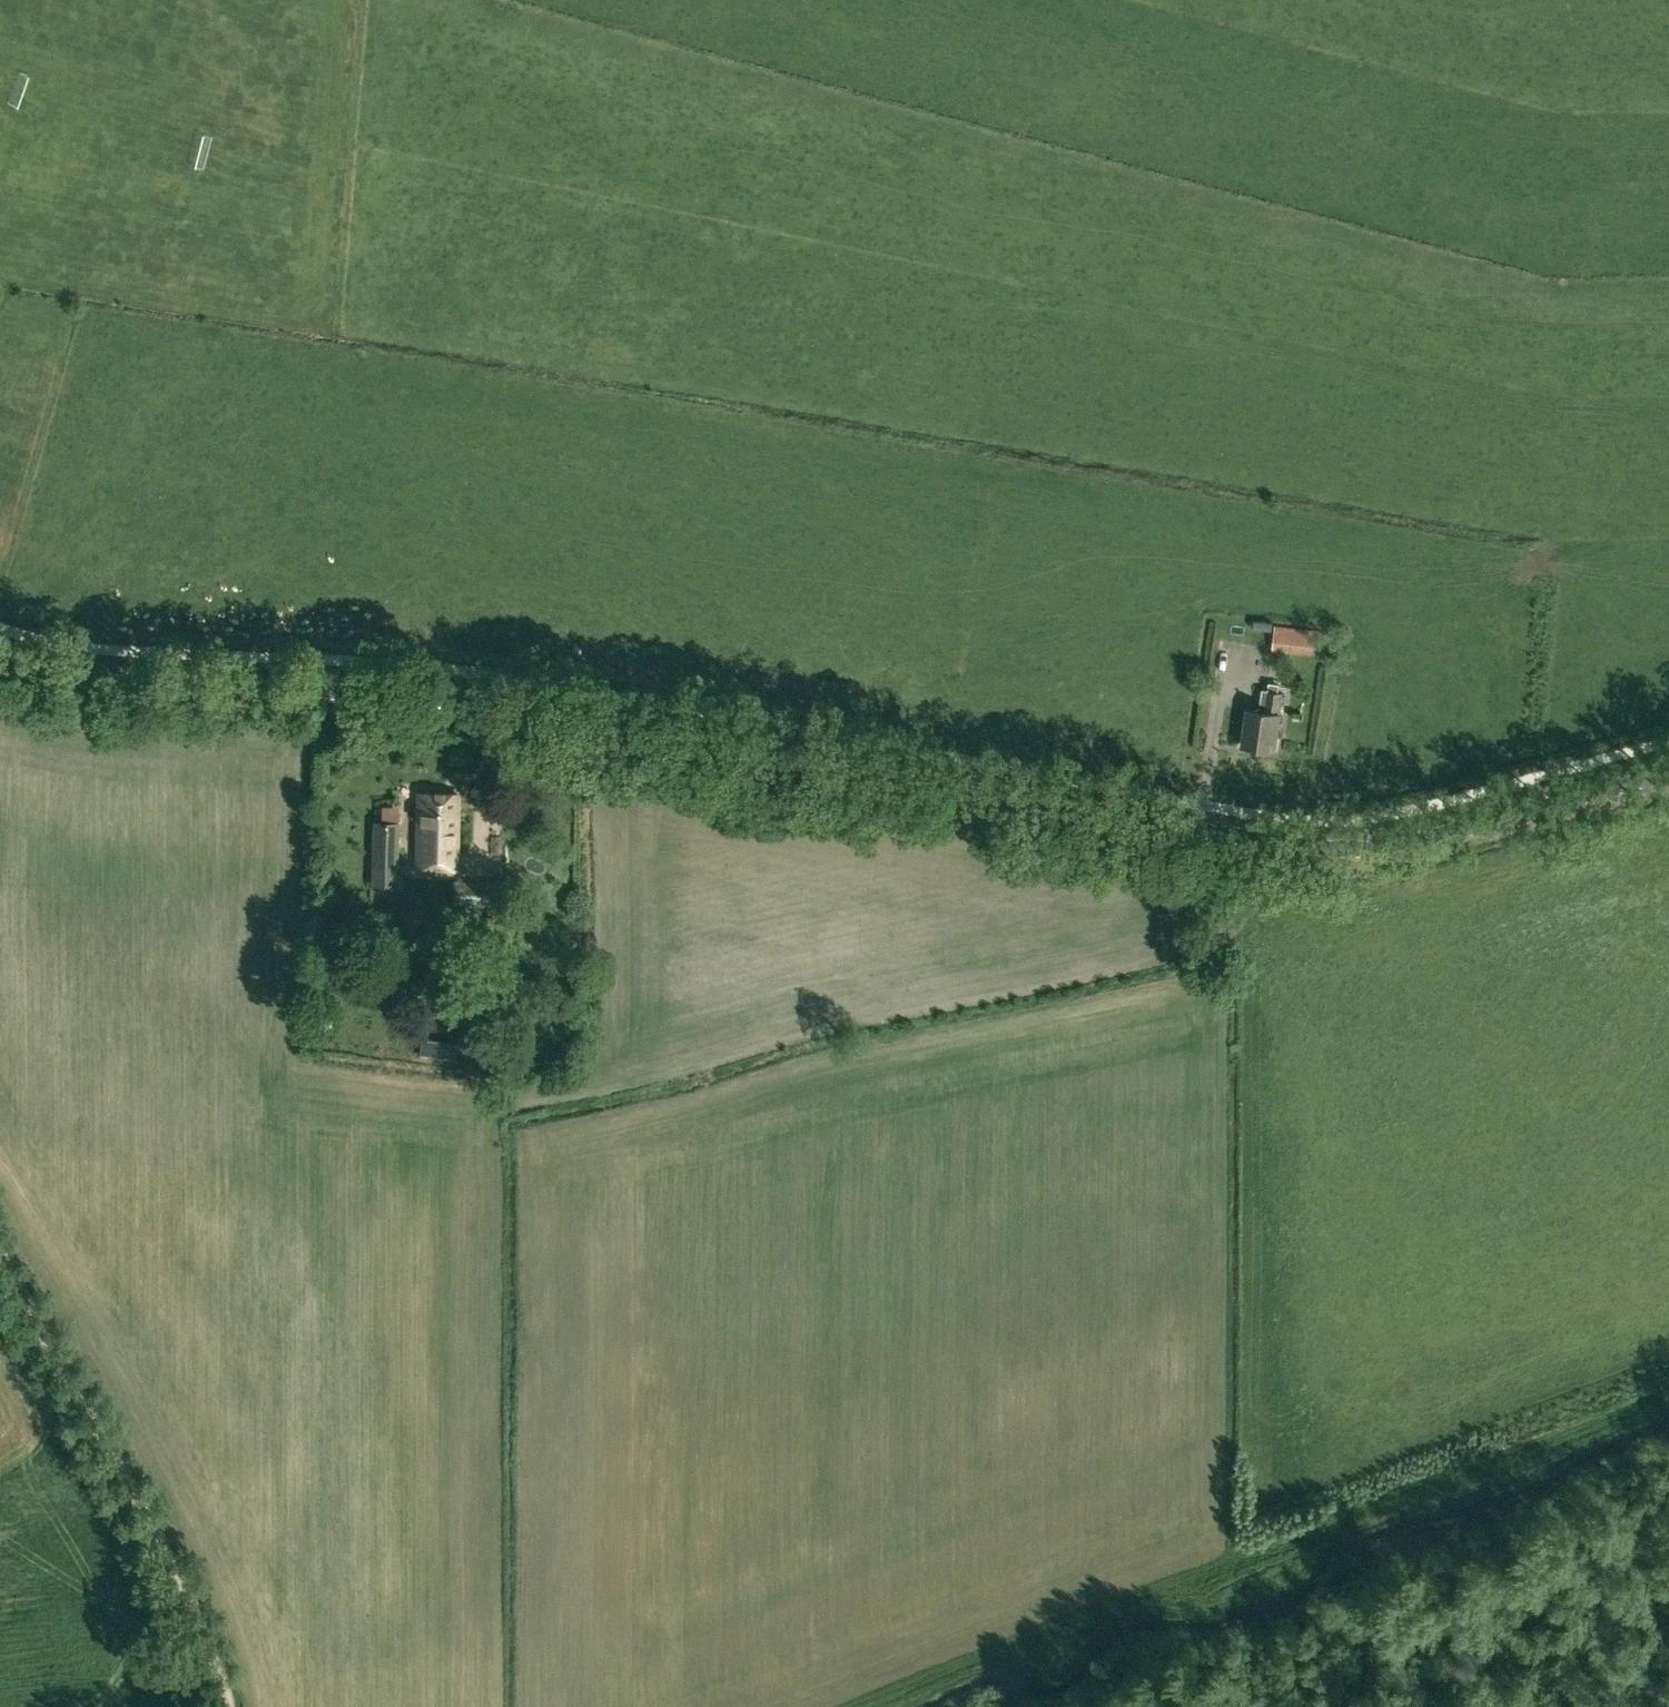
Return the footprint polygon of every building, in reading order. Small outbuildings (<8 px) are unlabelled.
[(1274,627),(1272,651),(1319,657),(1320,632),(1274,627)] [(1242,745),(1275,750),(1283,693),(1278,692),(1279,684),(1270,683),(1268,691),(1263,690),(1260,711),(1247,709),(1242,745)] [(457,794),(418,794),(418,837),(457,837),(457,794)] [(398,884),(399,824),(400,797),(374,796),(374,823),(371,823),(370,883),(398,884)] [(507,882),(455,880),(454,905),(487,906),(486,922),(505,923),(507,882)]
